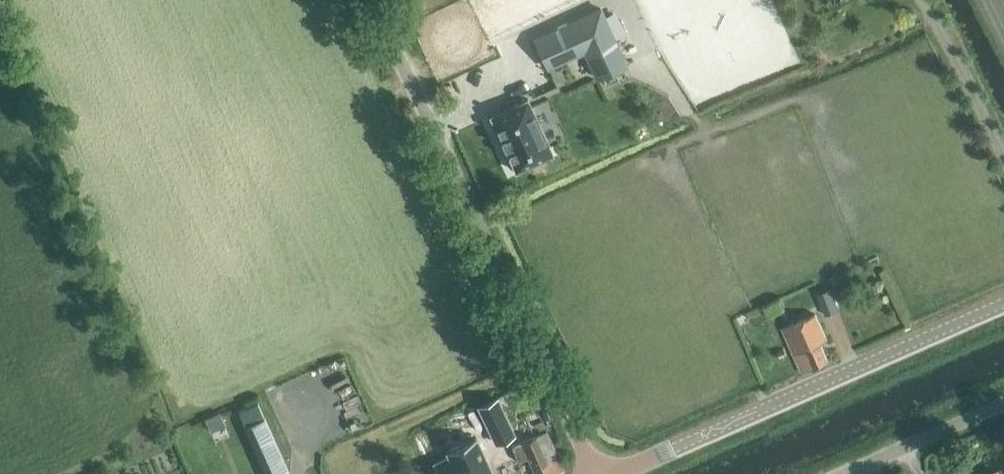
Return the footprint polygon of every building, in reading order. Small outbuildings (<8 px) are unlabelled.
[(600,11),(536,41),(548,70),(585,54),(596,80),(626,66),(600,11)] [(527,100),(491,117),(515,172),(551,155),(527,100)] [(850,278),(837,282),(843,303),(856,299),(850,278)] [(839,311),(831,288),(817,293),(826,316),(839,311)] [(780,330),(789,350),(799,374),(827,363),(819,343),(827,340),(816,314),(780,330)] [(496,444),(514,436),(497,400),(479,408),(496,444)] [(256,403),(238,411),(245,427),(250,424),(263,419),(256,403)] [(528,458),(535,473),(557,473),(563,471),(546,432),(521,443),(519,438),(509,441),(512,448),(518,463),(528,458)] [(475,438),(446,451),(449,457),(432,464),(437,473),(492,473),(475,438)] [(300,450),(287,455),(294,473),(307,468),(300,450)] [(831,461),(835,470),(852,463),(848,453),(831,461)] [(268,473),(260,460),(240,471),(242,473),(268,473)]
